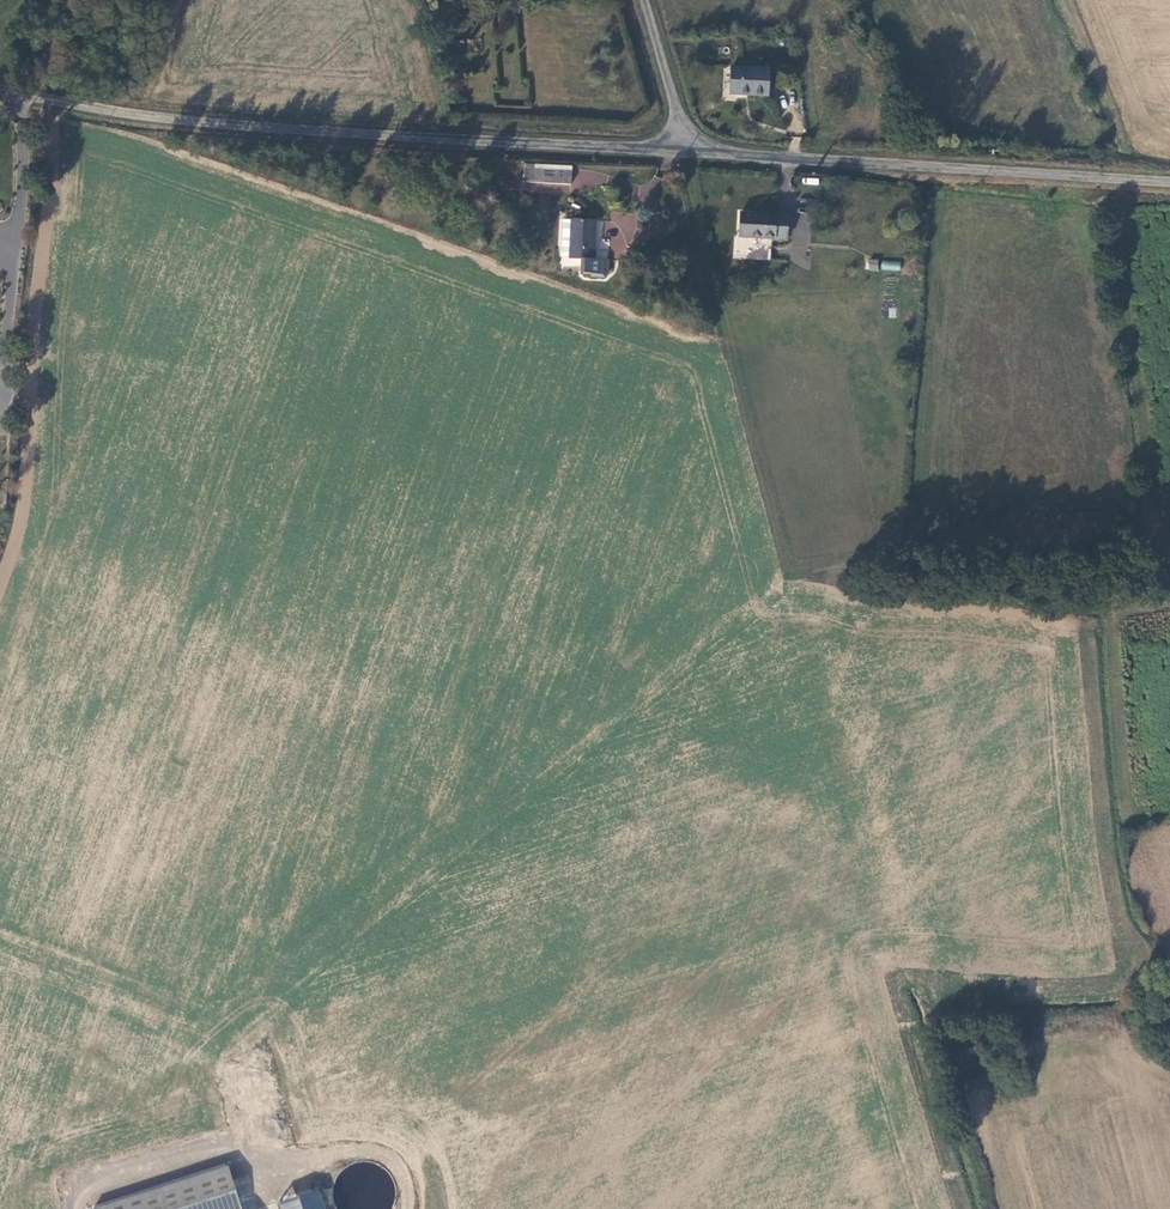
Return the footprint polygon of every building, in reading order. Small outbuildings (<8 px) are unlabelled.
[(724,90),(762,92),(764,65),(725,63),(724,82),(724,90)] [(565,171),(530,170),(529,188),(563,190),(565,171)] [(623,239),(635,240),(636,213),(611,212),(611,225),(623,225),(623,239)] [(781,223),(734,219),(732,241),(779,246),(781,223)] [(567,225),(564,264),(576,264),(574,279),(585,280),(584,283),(598,284),(598,281),(601,281),(602,267),(588,265),(591,227),(567,225)] [(868,270),(878,270),(878,259),(868,259),(868,270)] [(881,269),(899,271),(900,262),(881,260),(881,269)] [(228,1166),(96,1208),(242,1208),(228,1166)] [(280,1201),(282,1208),(324,1208),(317,1188),(280,1201)]
